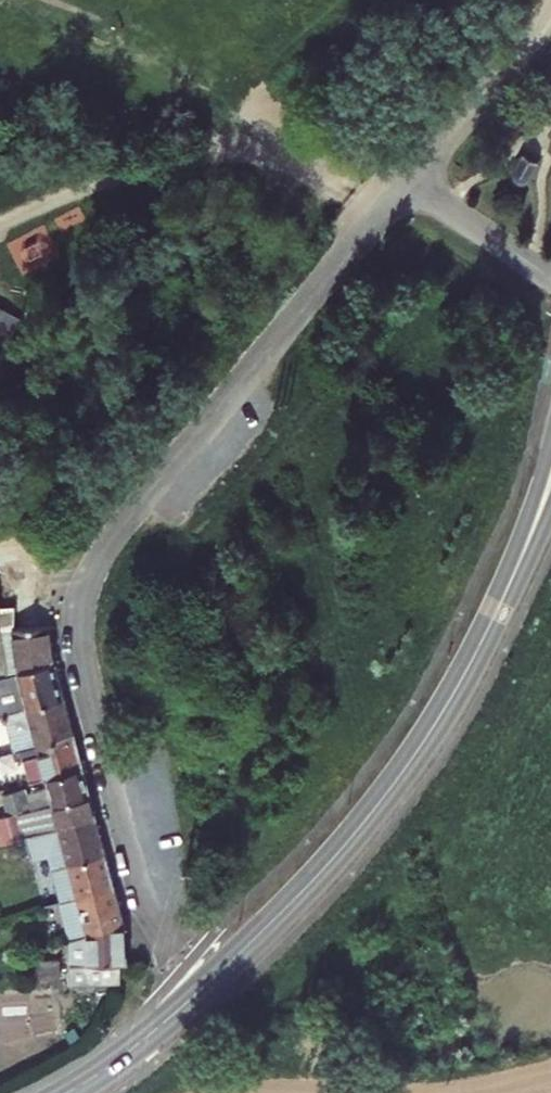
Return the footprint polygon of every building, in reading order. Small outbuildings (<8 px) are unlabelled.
[(18,671),(54,662),(50,625),(10,634),(18,671)] [(64,699),(54,662),(18,671),(0,676),(0,692),(6,714),(64,699)] [(37,747),(75,737),(64,699),(6,714),(4,714),(15,753),(28,750),(37,747)] [(45,779),(83,769),(75,737),(37,747),(45,779)] [(45,779),(37,747),(28,750),(36,781),(45,779)] [(15,812),(89,792),(83,769),(45,779),(49,792),(28,799),(27,791),(2,800),(6,815),(15,812)] [(56,829),(96,818),(89,792),(15,812),(23,838),(46,832),(56,829)] [(13,841),(23,838),(15,812),(6,815),(13,841)] [(67,863),(105,853),(96,818),(56,829),(67,863)] [(51,855),(46,832),(23,838),(29,861),(51,855)] [(67,863),(49,868),(59,904),(115,887),(105,853),(67,863)] [(125,924),(115,887),(59,904),(61,912),(15,925),(19,936),(65,927),(69,941),(125,926),(125,924)] [(27,898),(32,911),(49,906),(45,893),(27,898)] [(127,962),(125,926),(69,941),(70,976),(117,974),(117,962),(127,962)] [(24,965),(25,978),(48,978),(47,958),(38,956),(37,964),(24,965)] [(56,959),(47,958),(48,978),(57,978),(56,959)]
